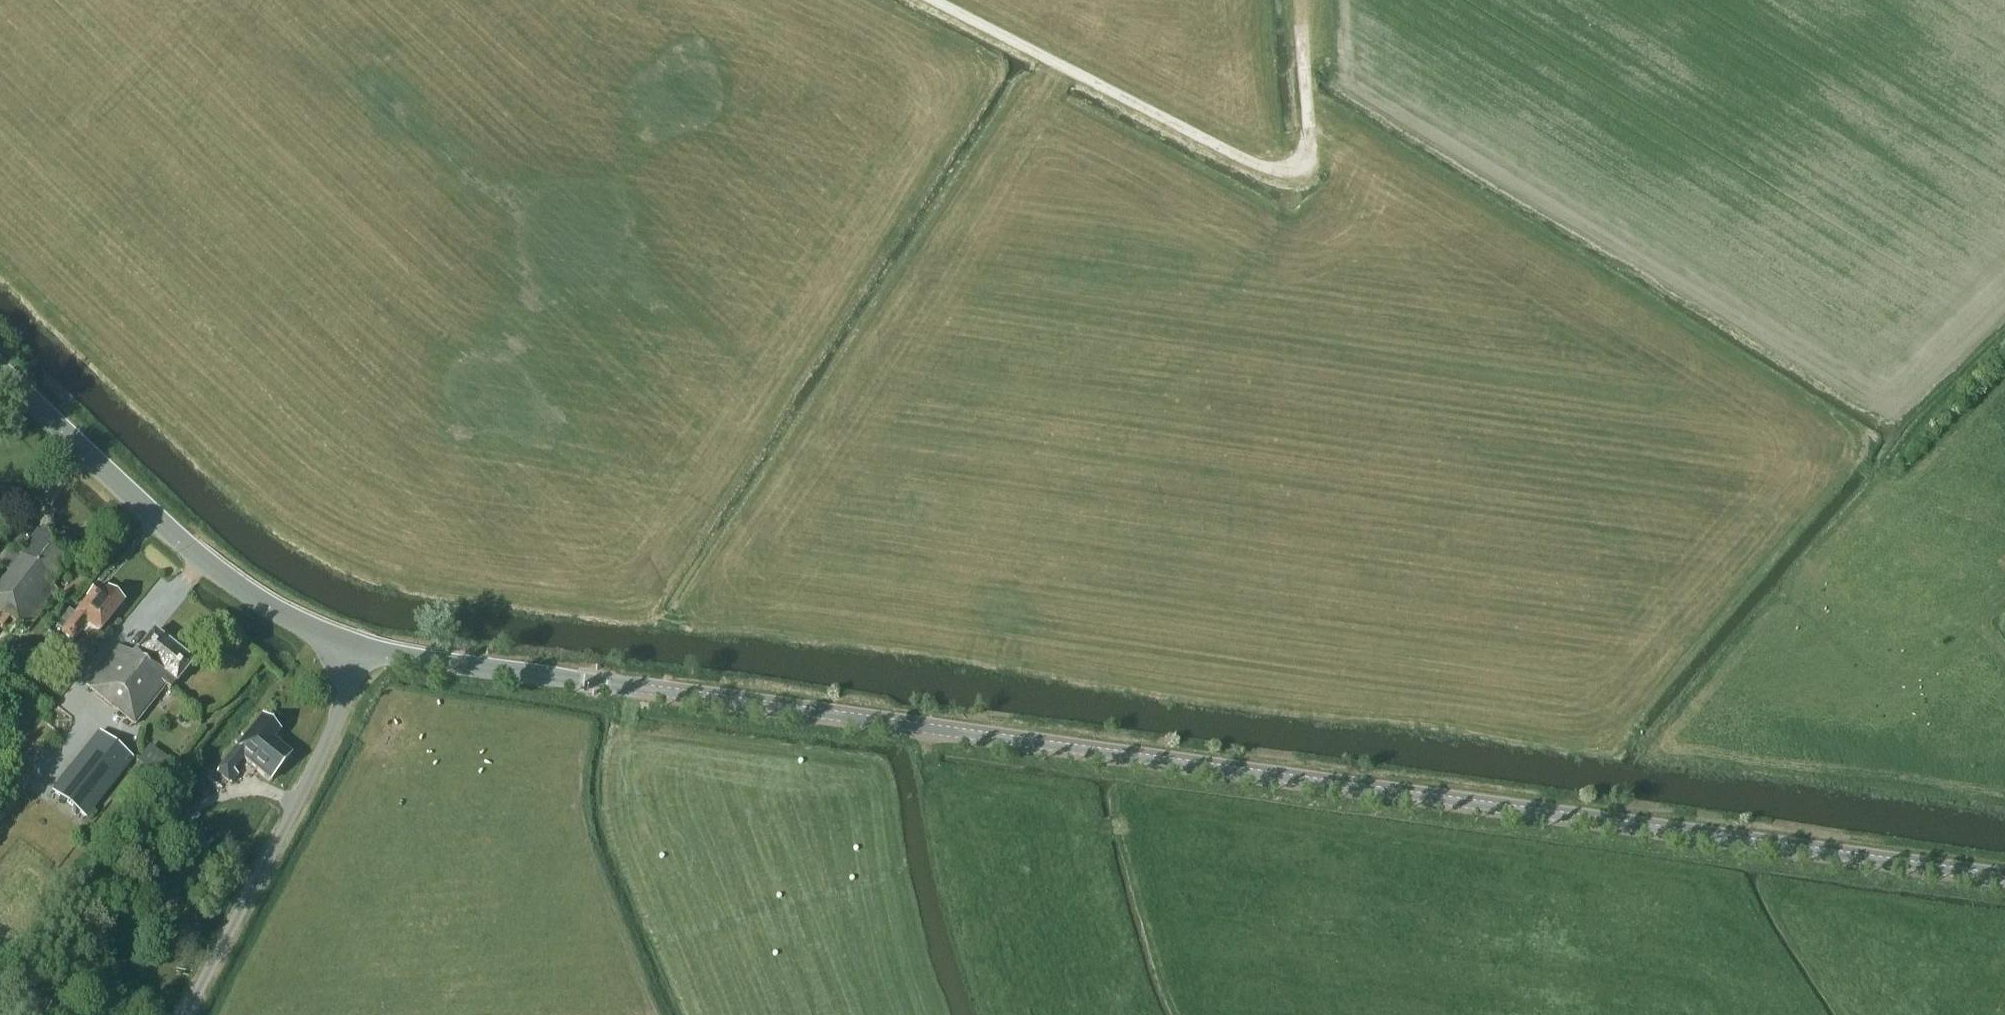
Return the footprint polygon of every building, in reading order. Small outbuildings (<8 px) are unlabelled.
[(40,529),(18,555),(13,551),(0,567),(0,627),(1,628),(9,618),(25,633),(58,591),(51,585),(74,556),(40,529)] [(104,593),(97,587),(86,600),(86,601),(74,615),(68,610),(60,620),(66,625),(67,626),(61,633),(74,644),(81,637),(89,627),(98,634),(122,603),(106,591),(104,593)] [(192,663),(152,632),(132,658),(117,646),(86,687),(135,725),(164,686),(170,691),(175,684),(192,663)] [(278,733),(261,719),(236,750),(236,749),(216,774),(230,784),(237,775),(232,771),(241,760),(258,774),(259,773),(269,782),(289,756),(271,741),(278,733)] [(97,732),(51,790),(87,819),(133,760),(97,732)] [(198,813),(190,804),(176,818),(184,826),(198,813)] [(101,935),(89,927),(84,935),(95,943),(101,935)]
